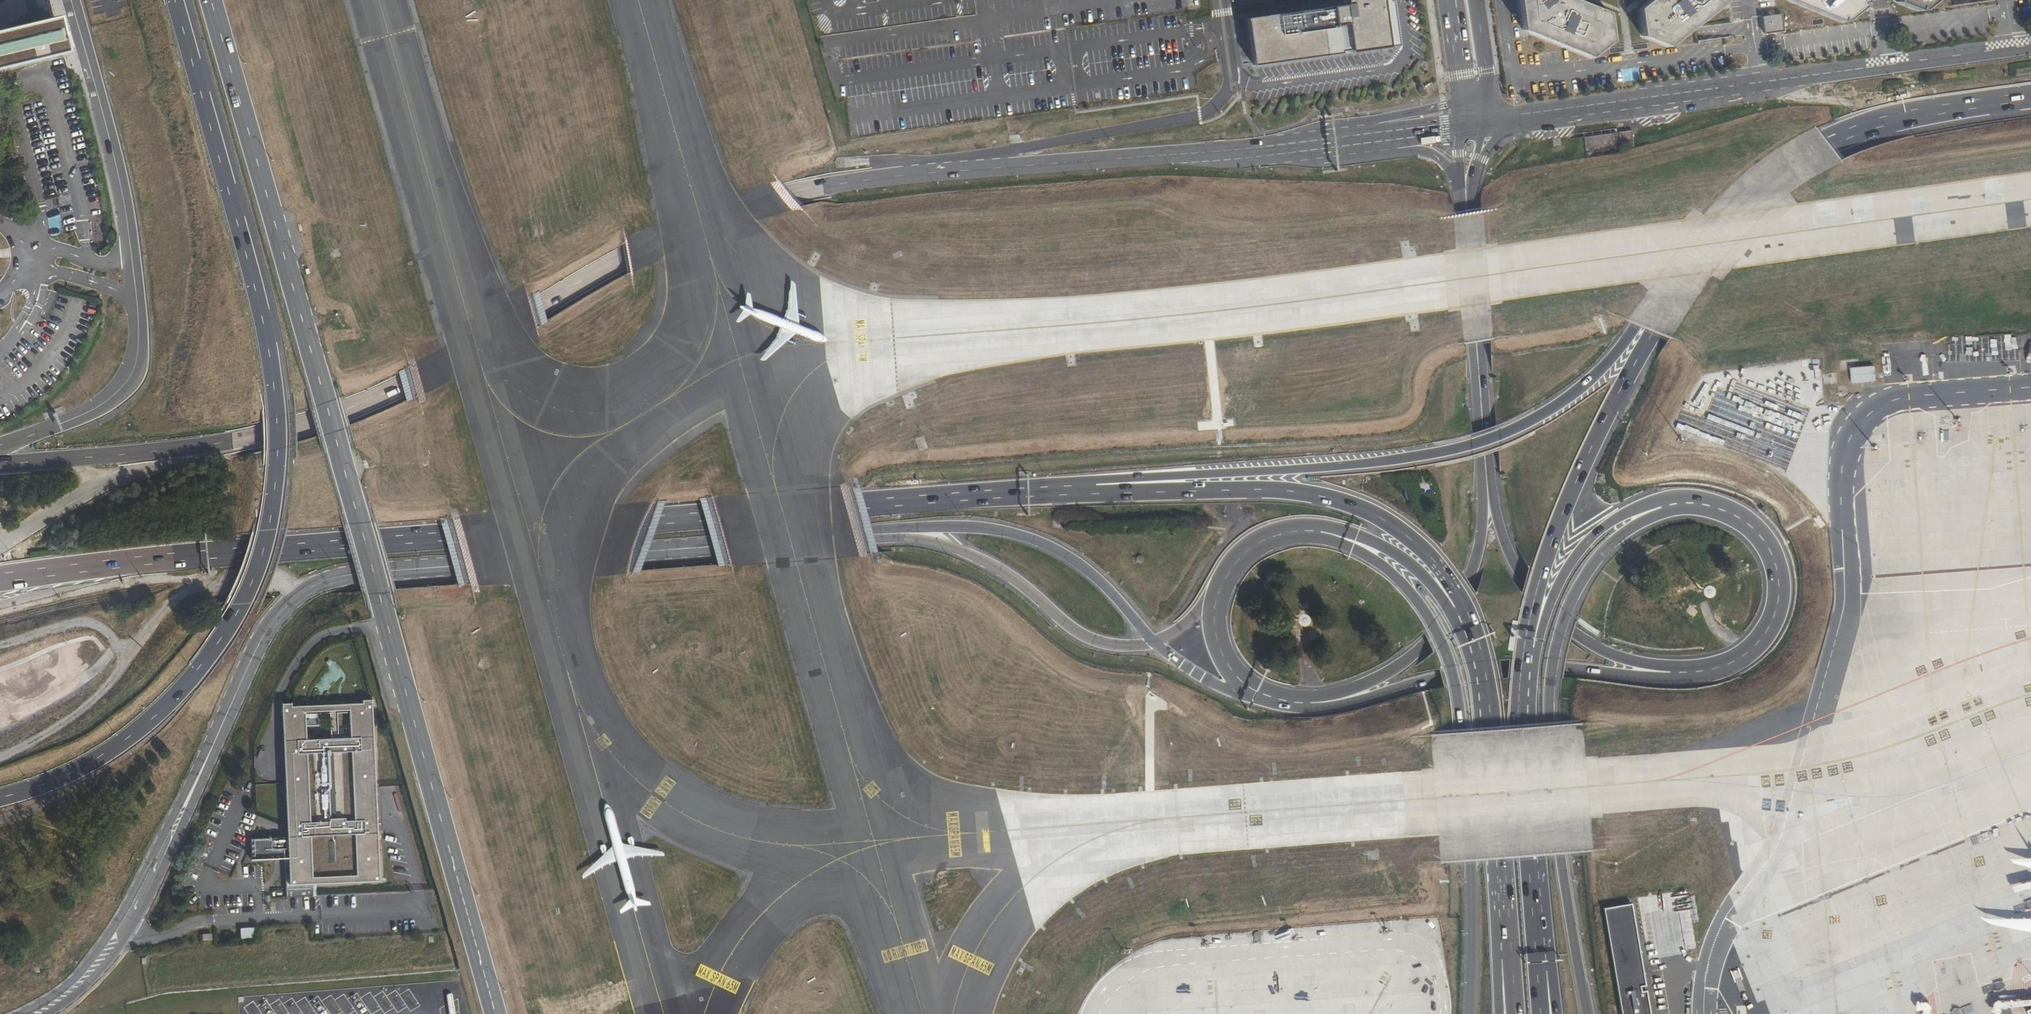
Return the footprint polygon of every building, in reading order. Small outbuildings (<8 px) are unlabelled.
[(1345,7),(1247,22),(1255,69),(1401,47),(1393,0),(1344,0),(1345,7)] [(1518,28),(1586,56),(1609,39),(1605,11),(1579,0),(1514,0),(1518,28)] [(1635,7),(1638,35),(1665,46),(1723,1),(1723,0),(1644,0),(1635,7)] [(1839,20),(1842,16),(1845,18),(1862,6),(1860,2),(1864,1),(1864,0),(1790,0),(1839,20)] [(1896,2),(1920,10),(1921,7),(1924,8),(1935,0),(1896,0),(1896,2)] [(0,27),(0,65),(61,50),(52,15),(0,27)] [(1632,131),(1619,133),(1621,149),(1634,147),(1632,131)] [(1874,367),(1851,369),(1852,384),(1875,382),(1874,367)] [(375,783),(374,759),(371,701),(362,701),(362,704),(361,704),(291,707),(291,704),(281,705),(289,886),(312,885),(312,882),(357,880),(357,883),(379,882),(375,783)] [(297,755),(307,755),(318,754),(324,754),(350,753),(360,752),(360,738),(350,739),(338,739),(332,740),(306,741),(296,741),(297,755)] [(318,754),(321,823),(327,822),(324,754),(318,754)] [(300,837),(310,837),(355,835),(364,835),(363,821),(353,821),(327,822),(321,823),(310,823),(300,824),(300,837)] [(1604,909),(1622,1013),(1650,1013),(1631,905),(1604,909)]
